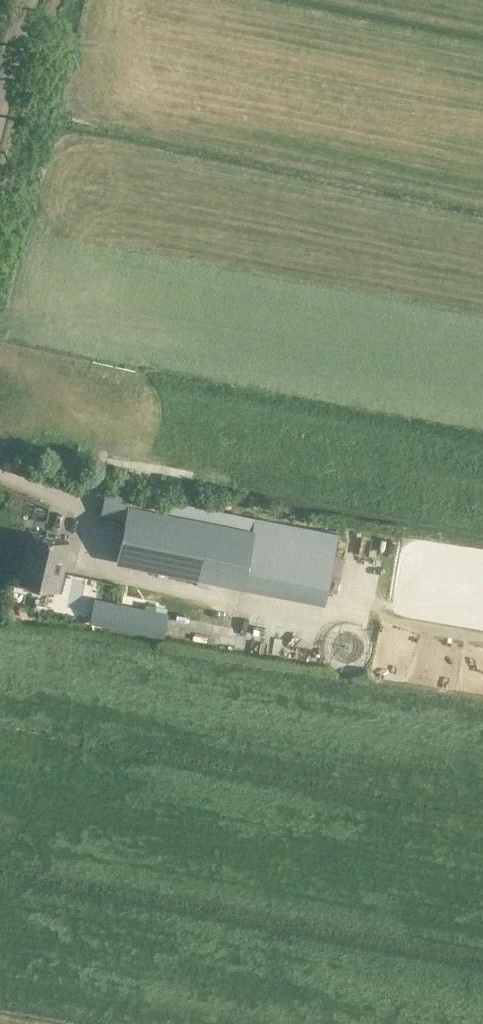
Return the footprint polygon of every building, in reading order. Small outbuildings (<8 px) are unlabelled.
[(116,559),(324,601),(336,544),(127,502),(129,491),(106,486),(101,510),(124,515),(116,559)] [(68,539),(31,531),(20,581),(57,589),(68,539)] [(102,599),(97,622),(163,636),(168,613),(102,599)]
